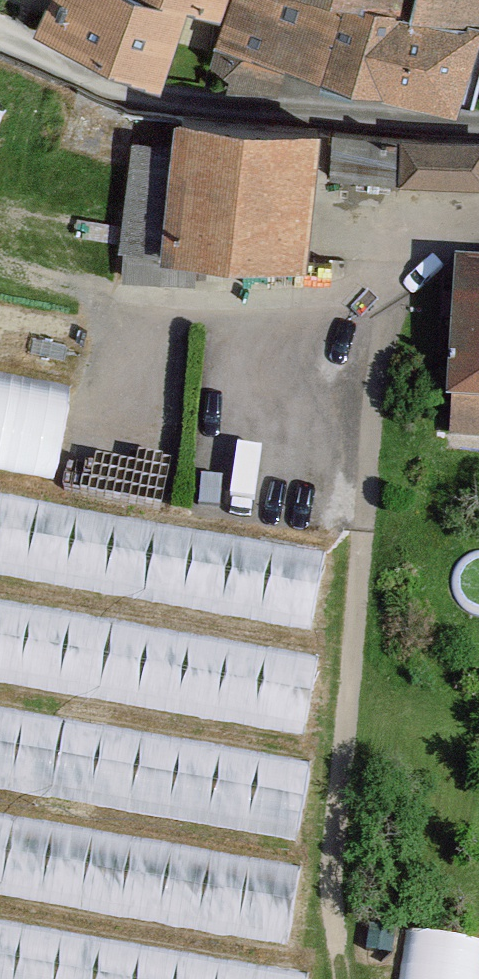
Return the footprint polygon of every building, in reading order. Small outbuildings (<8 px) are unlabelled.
[(41,31),(162,79),(189,0),(56,0),(41,31)] [(224,0),(191,0),(220,10),(224,0)] [(223,40),(216,63),(235,77),(232,87),(275,88),(286,59),(465,105),(478,58),(478,0),(238,0),(223,40)] [(312,265),(325,134),(185,127),(172,256),(312,265)] [(411,151),(408,186),(478,190),(478,154),(411,151)] [(467,274),(456,437),(478,438),(478,274),(467,274)] [(0,363),(0,454),(64,464),(77,375),(0,363)] [(275,614),(342,618),(346,552),(279,548),(275,614)] [(325,830),(331,760),(267,755),(261,825),(325,830)] [(324,877),(246,860),(233,923),(310,940),(324,877)] [(412,923),(404,978),(478,978),(478,931),(412,923)] [(265,978),(330,978),(267,967),(265,978)]
